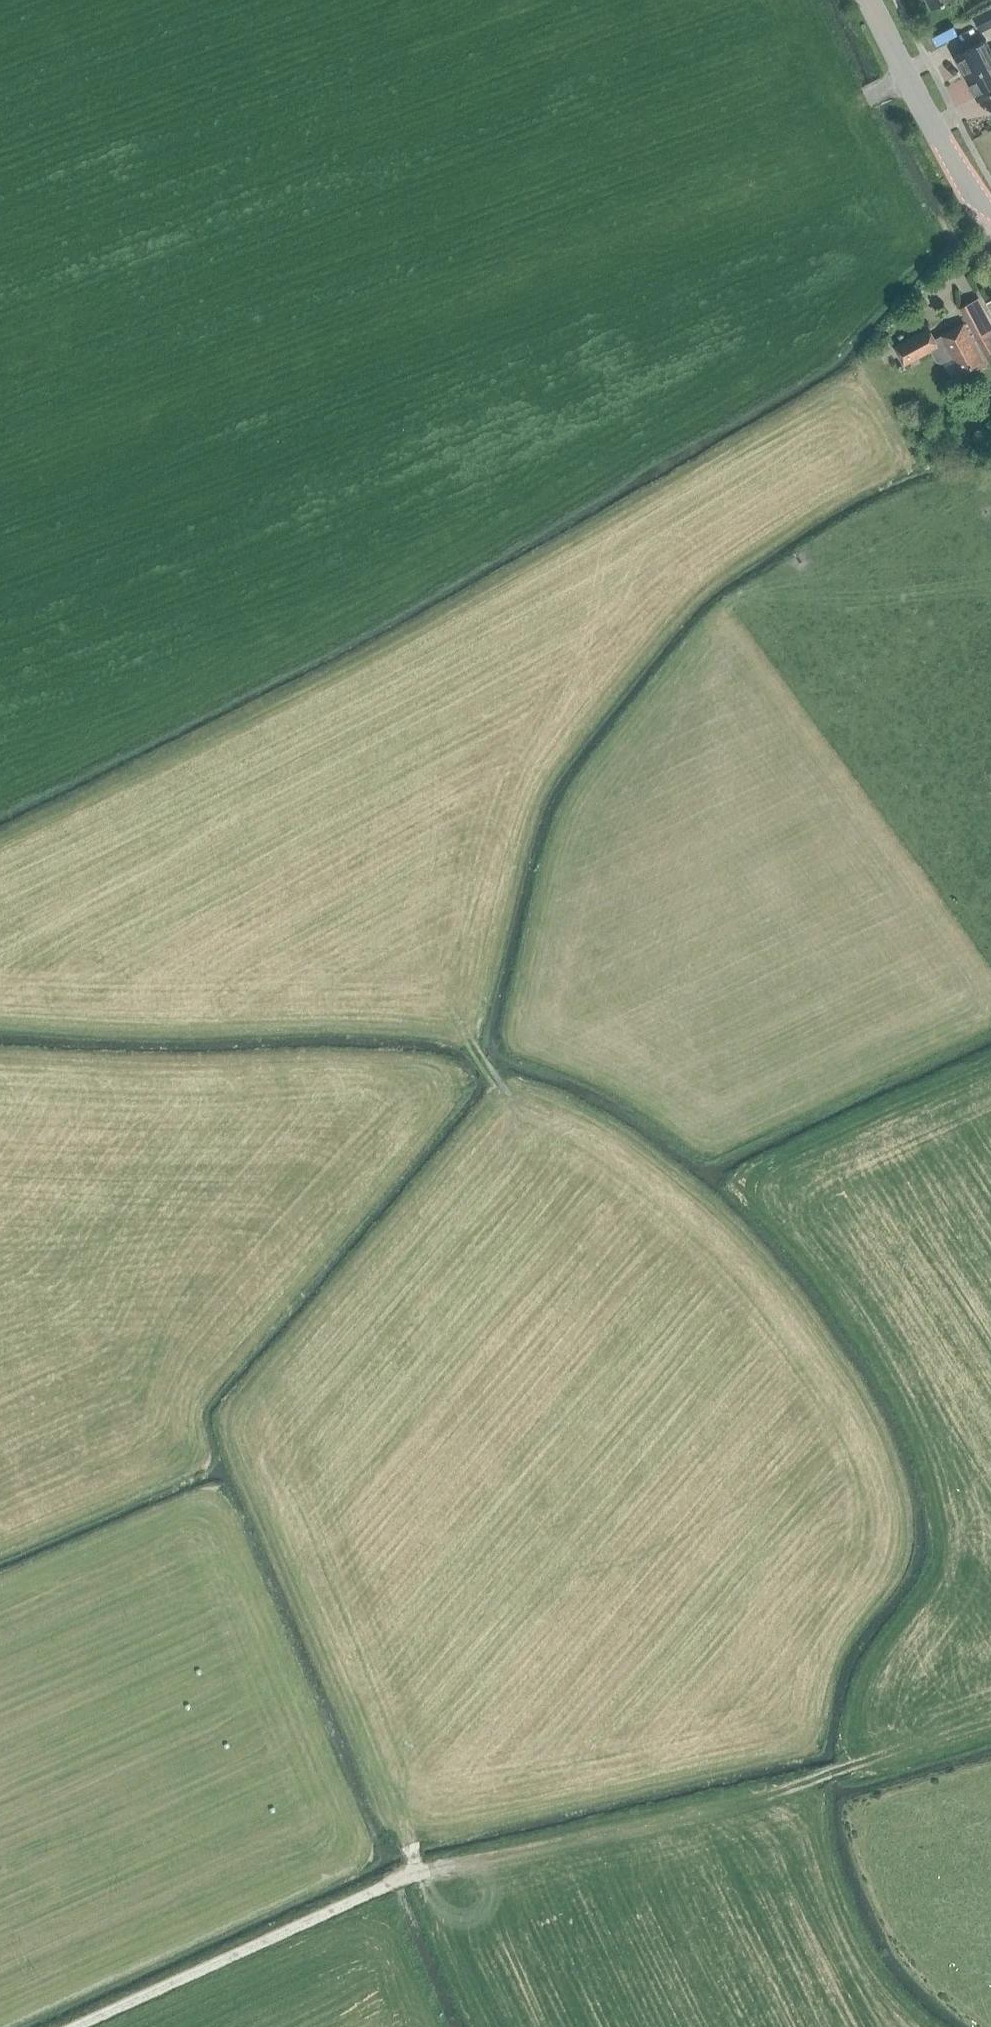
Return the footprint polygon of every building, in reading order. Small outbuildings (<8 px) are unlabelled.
[(929,8),(945,0),(925,0),(929,8)] [(972,16),(981,32),(990,27),(990,6),(972,16)] [(965,78),(990,64),(990,53),(985,40),(954,56),(965,78)] [(965,78),(976,99),(990,92),(990,64),(965,78)] [(982,348),(990,343),(990,338),(987,332),(990,330),(990,319),(978,296),(959,307),(982,348)] [(941,335),(935,339),(929,327),(893,345),(903,363),(930,350),(932,353),(936,361),(942,361),(953,356),(962,373),(981,363),(961,324),(941,334),(941,335)] [(982,348),(990,364),(990,343),(982,348)]
